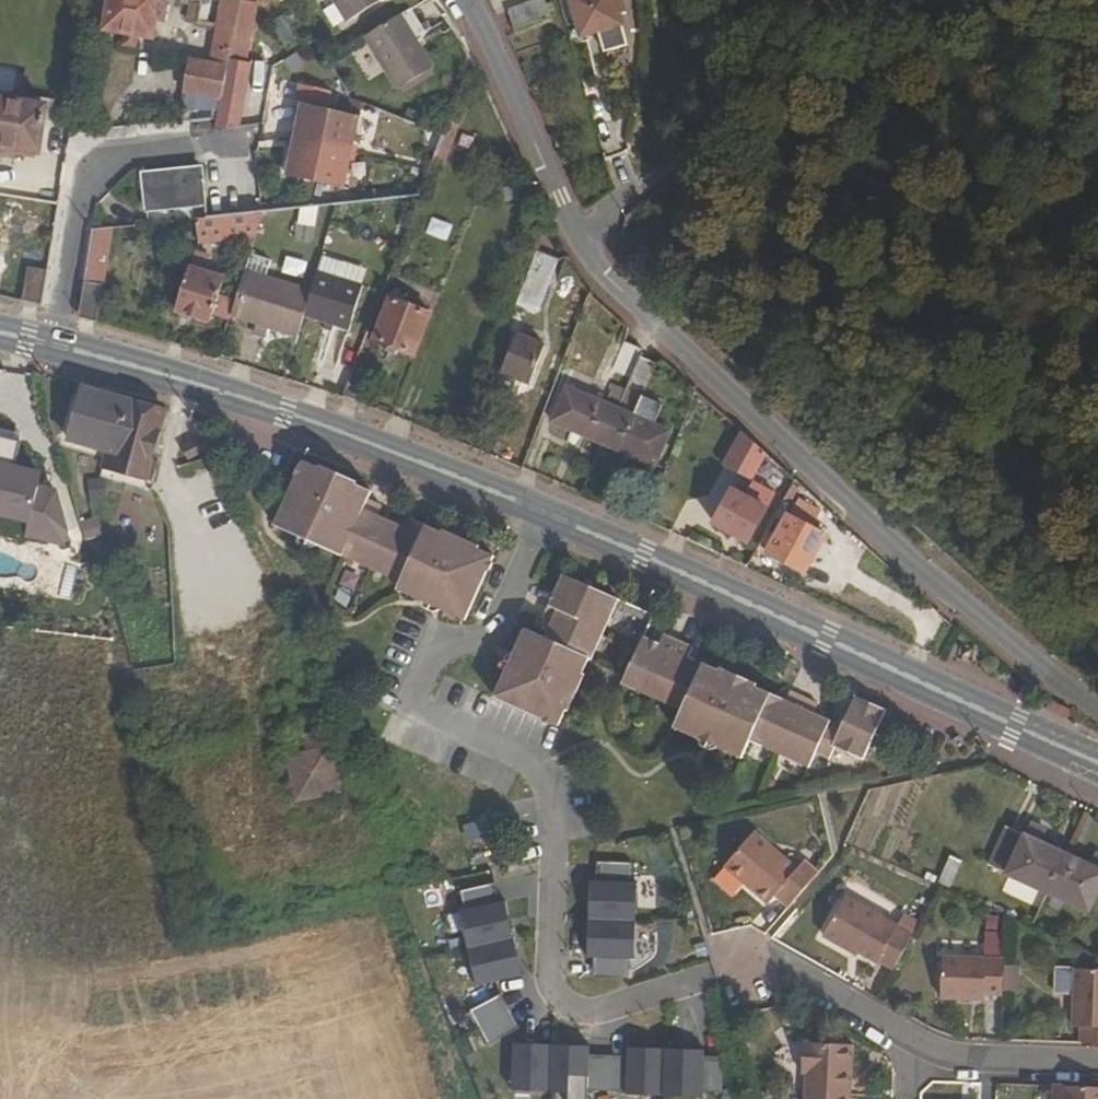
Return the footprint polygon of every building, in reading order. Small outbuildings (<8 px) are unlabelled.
[(87,29),(126,35),(125,43),(136,45),(137,36),(153,38),(157,20),(165,21),(168,0),(92,0),(87,29)] [(223,99),(230,58),(240,0),(221,0),(210,62),(191,59),(186,93),(223,99)] [(335,3),(333,0),(319,0),(325,10),(335,3)] [(335,3),(347,23),(383,0),(333,0),(335,3)] [(627,37),(615,0),(594,0),(570,7),(583,50),(627,37)] [(175,24),(206,30),(210,11),(178,5),(175,24)] [(523,38),(562,26),(556,5),(516,17),(523,38)] [(434,68),(401,15),(363,37),(397,90),(434,68)] [(223,99),(219,121),(217,130),(240,127),(252,62),(230,58),(223,99)] [(48,105),(0,97),(0,149),(1,150),(1,154),(14,156),(15,153),(34,155),(35,150),(40,150),(48,105)] [(344,188),(360,117),(302,105),(287,176),(344,188)] [(200,166),(142,172),(146,212),(205,206),(202,177),(200,166)] [(537,199),(529,183),(494,187),(496,202),(537,199)] [(206,218),(195,219),(198,244),(254,239),(261,212),(206,218)] [(314,247),(315,213),(297,213),(296,247),(314,247)] [(92,231),(78,317),(97,323),(112,229),(92,231)] [(537,311),(557,259),(537,249),(517,303),(537,311)] [(28,267),(22,301),(42,305),(47,270),(28,267)] [(211,322),(225,279),(190,267),(175,311),(211,322)] [(298,336),(304,317),(313,291),(250,271),(236,317),(298,336)] [(313,291),(304,317),(348,331),(362,287),(319,273),(313,291)] [(372,341),(414,357),(431,313),(389,297),(372,341)] [(528,386),(543,345),(516,335),(502,375),(528,386)] [(608,375),(627,384),(638,358),(643,348),(624,341),(608,375)] [(617,409),(602,444),(654,467),(669,431),(655,425),(662,405),(641,395),(654,366),(638,358),(627,384),(625,389),(620,402),(617,409)] [(608,396),(620,402),(625,389),(613,384),(608,396)] [(551,423),(602,444),(617,409),(565,386),(551,423)] [(167,410),(83,387),(68,441),(111,452),(106,468),(147,479),(167,410)] [(765,454),(741,432),(724,465),(751,480),(765,454)] [(208,447),(202,436),(182,446),(188,457),(208,447)] [(356,486),(357,478),(318,464),(316,468),(305,462),(276,525),(299,535),(303,529),(323,538),(320,544),(342,554),(342,557),(394,579),(391,589),(422,602),(425,596),(444,605),(442,611),(466,622),(494,557),(477,550),(435,532),(407,520),(404,526),(379,515),(383,505),(368,499),(372,491),(356,486)] [(43,474),(0,464),(0,515),(31,521),(43,474)] [(75,506),(66,481),(53,485),(61,512),(75,506)] [(711,524),(747,544),(775,492),(754,482),(747,497),(731,489),(711,524)] [(801,490),(791,486),(783,501),(792,505),(801,490)] [(786,515),(776,535),(770,547),(767,552),(804,574),(824,536),(813,530),(817,522),(803,513),(799,522),(786,515)] [(435,532),(477,550),(480,543),(438,525),(435,532)] [(303,529),(299,535),(320,544),(323,538),(303,529)] [(776,535),(767,531),(760,542),(770,547),(776,535)] [(514,677),(507,674),(496,700),(559,727),(566,711),(583,674),(590,660),(595,662),(622,600),(563,575),(545,620),(552,624),(546,639),(525,630),(516,651),(523,655),(514,677)] [(425,596),(422,602),(442,611),(444,605),(425,596)] [(885,707),(858,694),(844,723),(818,712),(821,704),(790,691),(785,700),(756,688),(758,683),(722,668),(719,672),(688,658),(693,647),(664,634),(658,644),(645,639),(624,685),(684,710),(678,725),(701,735),(703,728),(723,738),(721,745),(745,755),(752,741),(812,767),(817,754),(830,759),(836,747),(863,758),(885,707)] [(516,651),(507,674),(514,677),(523,655),(516,651)] [(588,677),(583,674),(566,711),(572,714),(588,677)] [(703,728),(701,735),(721,745),(723,738),(703,728)] [(323,745),(319,731),(291,736),(295,750),(288,753),(298,800),(339,791),(330,743),(323,745)] [(988,863),(1049,891),(1067,853),(1042,842),(1048,829),(1030,821),(1025,834),(1005,826),(988,863)] [(774,893),(788,907),(820,871),(804,859),(797,868),(754,829),(723,863),(766,902),(774,893)] [(1049,891),(1089,910),(1097,892),(1097,853),(1096,852),(1091,864),(1067,853),(1049,891)] [(963,861),(949,854),(936,884),(940,887),(948,891),(963,861)] [(633,861),(598,860),(598,878),(633,880),(633,861)] [(1009,876),(1003,891),(1024,900),(1030,885),(1009,876)] [(598,878),(595,878),(593,915),(639,918),(640,880),(633,880),(598,878)] [(497,881),(465,888),(468,906),(500,899),(497,881)] [(468,906),(465,906),(474,943),(518,933),(510,896),(500,899),(468,906)] [(878,960),(893,970),(912,936),(896,926),(897,925),(845,896),(822,935),(846,950),(849,946),(875,963),(878,960)] [(639,918),(593,915),(591,953),(594,953),(629,955),(637,955),(639,918)] [(518,933),(474,943),(482,980),(526,970),(518,933)] [(629,955),(594,953),(593,971),(628,973),(629,955)] [(984,996),(1001,997),(1002,961),(942,959),(941,1000),(983,1000),(984,996)] [(1097,1044),(1097,969),(1084,969),(1075,968),(1073,1025),(1082,1026),(1081,1044),(1097,1044)] [(503,992),(474,1008),(492,1041),(521,1026),(503,992)] [(515,1040),(514,1085),(552,1086),(553,1041),(515,1040)] [(553,1041),(552,1086),(591,1087),(591,1053),(592,1043),(553,1041)] [(849,1044),(801,1042),(799,1073),(804,1073),(803,1098),(848,1098),(849,1044)] [(625,1088),(625,1089),(663,1090),(665,1045),(626,1044),(626,1054),(625,1088)] [(665,1045),(663,1090),(702,1091),(702,1089),(703,1054),(703,1047),(665,1045)] [(625,1088),(626,1054),(591,1053),(591,1087),(625,1088)] [(703,1054),(702,1089),(721,1089),(722,1054),(703,1054)] [(1052,1087),(1052,1098),(1097,1098),(1097,1089),(1052,1087)]
